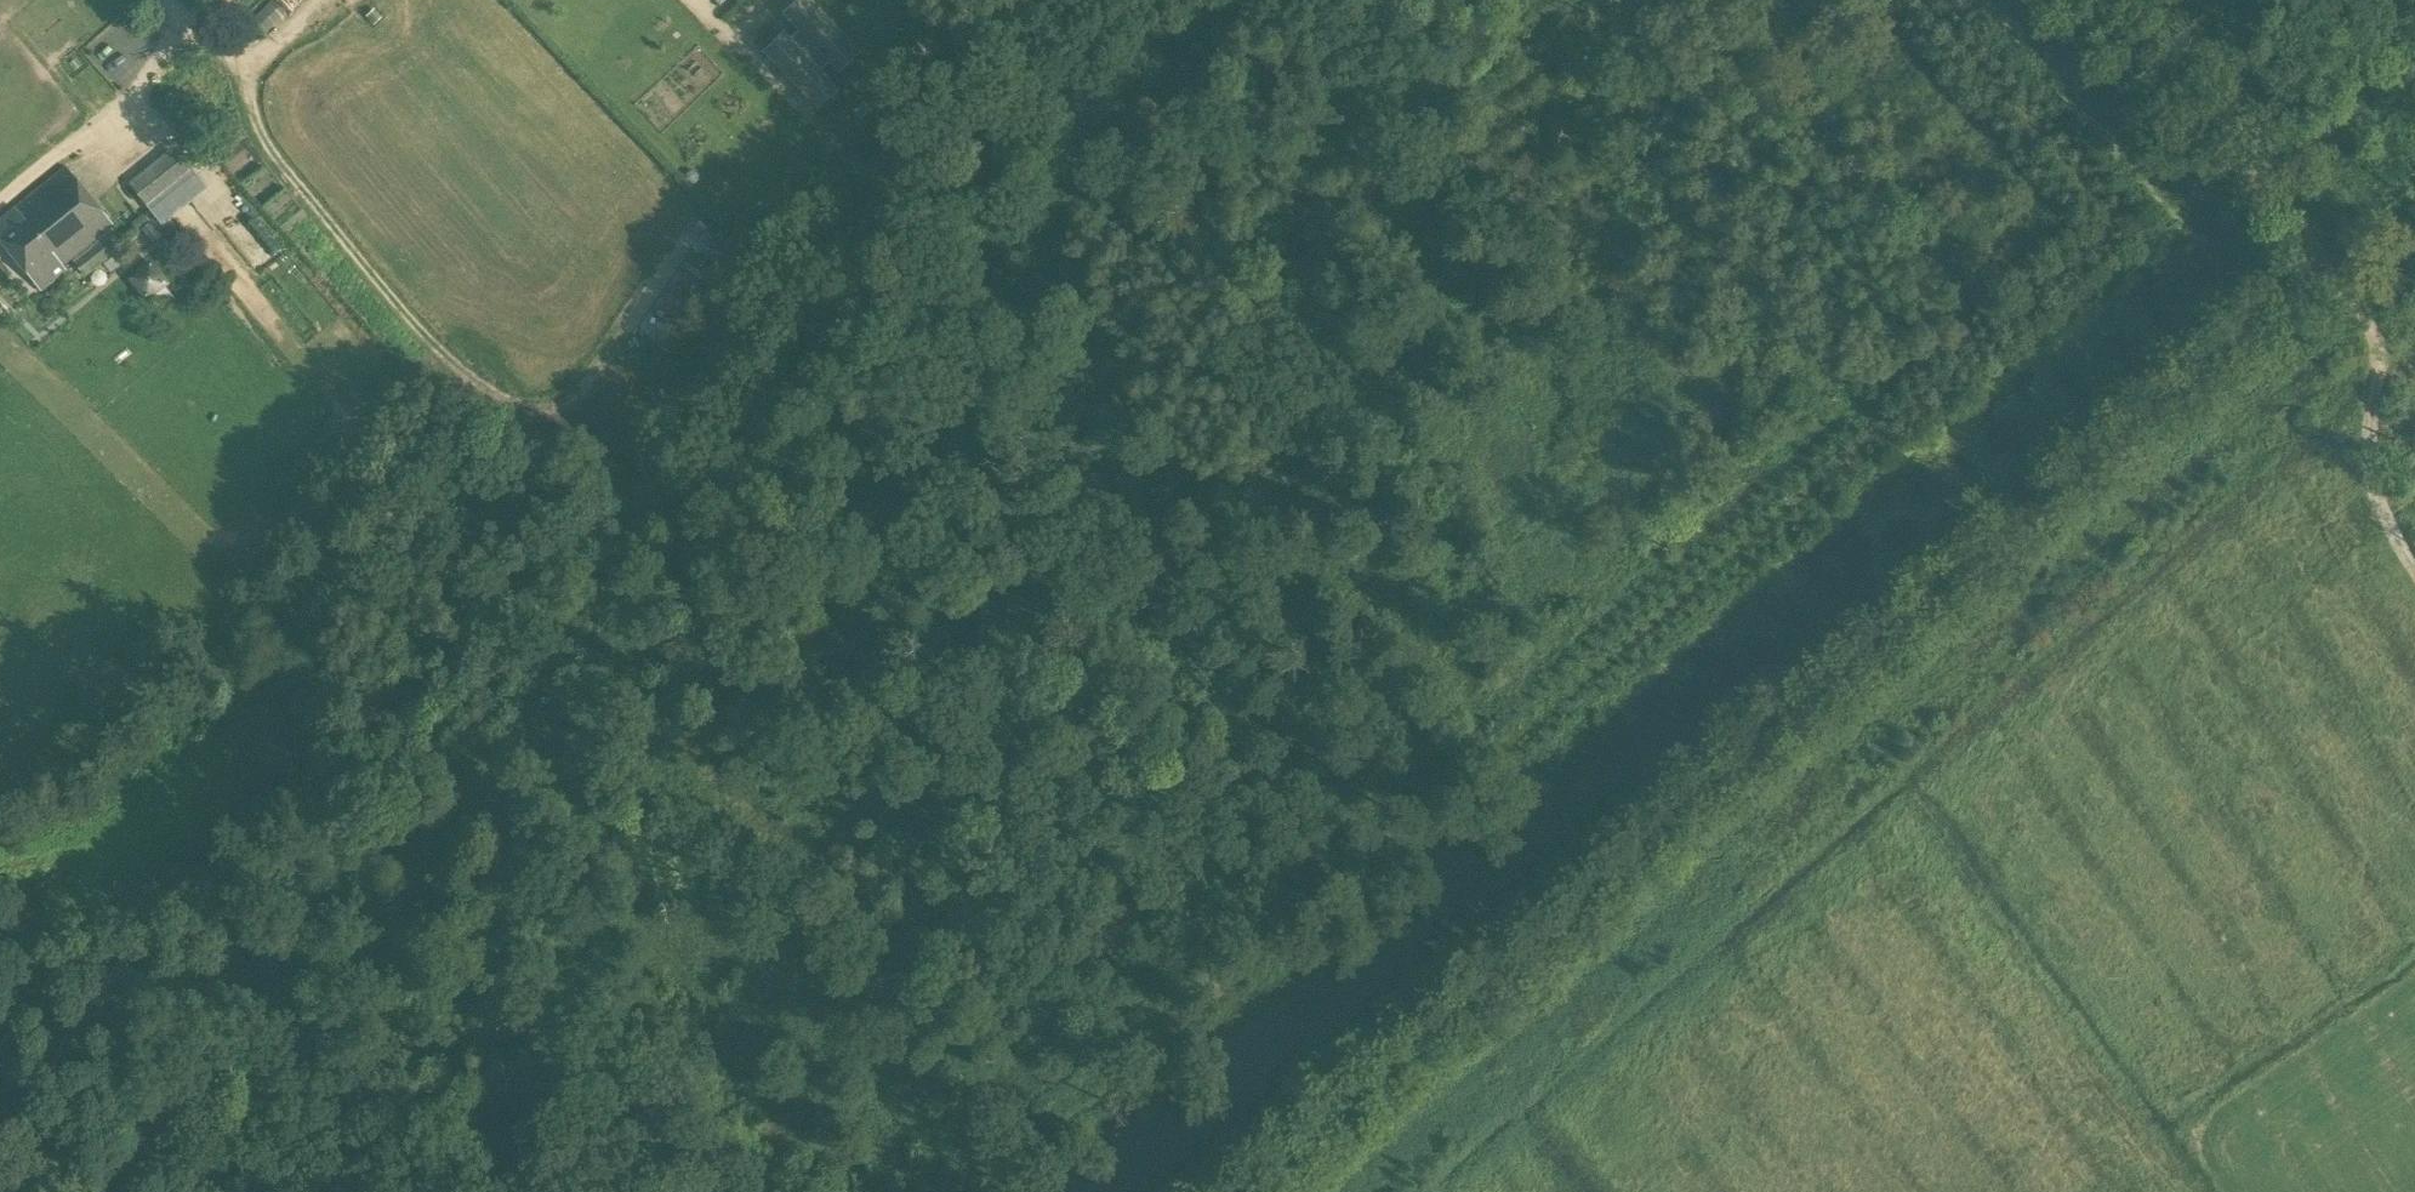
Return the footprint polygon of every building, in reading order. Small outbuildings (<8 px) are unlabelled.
[(763,51),(817,109),(839,91),(824,75),(835,65),(841,71),(859,52),(810,0),(796,0),(785,12),(802,29),(791,40),(784,31),(763,51)] [(381,16),(373,8),(365,15),(373,24),(381,16)] [(863,102),(852,111),(859,119),(870,110),(863,102)] [(129,183),(151,213),(198,176),(174,146),(129,183)] [(0,217),(0,241),(40,290),(65,269),(63,265),(113,224),(65,165),(0,217)] [(150,261),(130,279),(148,299),(168,281),(150,261)]
